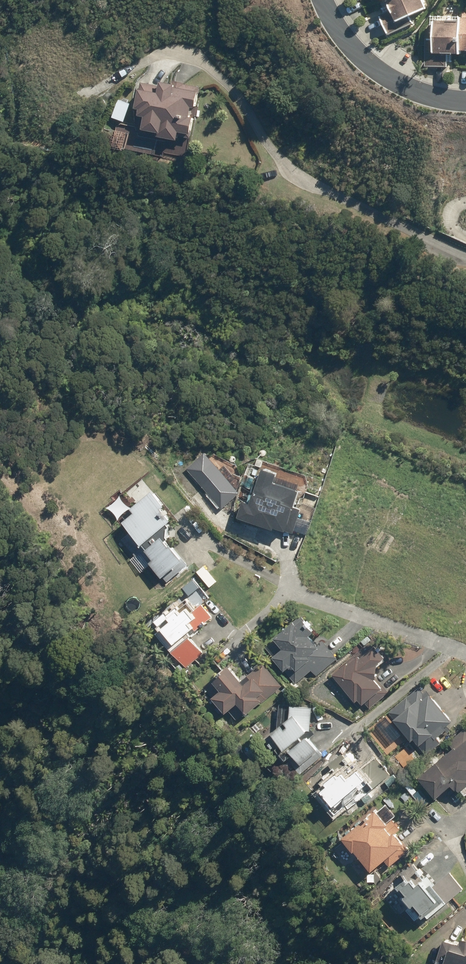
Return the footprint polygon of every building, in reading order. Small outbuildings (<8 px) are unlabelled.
[(388,13),(380,17),(388,35),(405,28),(402,21),(426,11),(422,0),(383,0),(388,13)] [(425,39),(424,69),(445,70),(445,58),(458,59),(458,53),(465,54),(465,12),(458,12),(457,24),(429,22),(428,39),(425,39)] [(170,89),(138,82),(131,110),(142,113),(137,135),(172,143),(174,134),(186,137),(197,89),(171,83),(170,89)] [(285,467),(270,463),(257,498),(250,496),(243,516),(261,523),(262,519),(294,531),(305,503),(300,501),(306,485),(282,476),(285,467)] [(141,508),(129,519),(161,555),(157,558),(171,574),(193,554),(168,526),(179,517),(169,505),(174,501),(160,485),(138,505),(141,508)] [(324,494),(314,490),(307,505),(318,510),(324,494)] [(196,598),(190,602),(187,598),(170,613),(167,610),(158,618),(163,625),(160,627),(163,630),(160,633),(173,648),(176,651),(214,619),(196,598)] [(306,610),(279,634),(289,645),(277,656),(298,680),(313,667),(319,675),(339,658),(317,632),(322,628),(306,610)] [(364,707),(385,687),(377,677),(384,671),(380,666),(390,657),(374,640),(335,675),(364,707)] [(248,677),(236,663),(219,677),(227,687),(218,694),(232,710),(243,700),(253,712),(288,682),(269,659),(248,677)] [(451,723),(459,716),(432,686),(425,691),(419,685),(392,709),(417,738),(421,735),(426,741),(437,732),(442,736),(454,725),(451,723)] [(294,714),(278,729),(293,745),(314,726),(316,705),(295,703),(294,714)] [(452,740),(457,746),(425,773),(443,794),(457,782),(463,790),(464,789),(465,791),(465,728),(452,740)] [(326,746),(316,731),(296,746),(307,760),(326,746)] [(333,784),(326,790),(323,793),(339,812),(357,796),(360,801),(391,774),(378,757),(363,771),(362,769),(351,778),(347,773),(343,776),(341,773),(336,767),(325,776),(331,782),(333,784)] [(389,825),(392,822),(378,807),(346,836),(376,869),(408,840),(399,830),(396,832),(389,825)] [(426,880),(421,874),(412,882),(417,887),(413,891),(422,900),(425,897),(434,907),(448,894),(431,876),(426,880)] [(450,936),(440,963),(465,963),(465,942),(450,936)]
